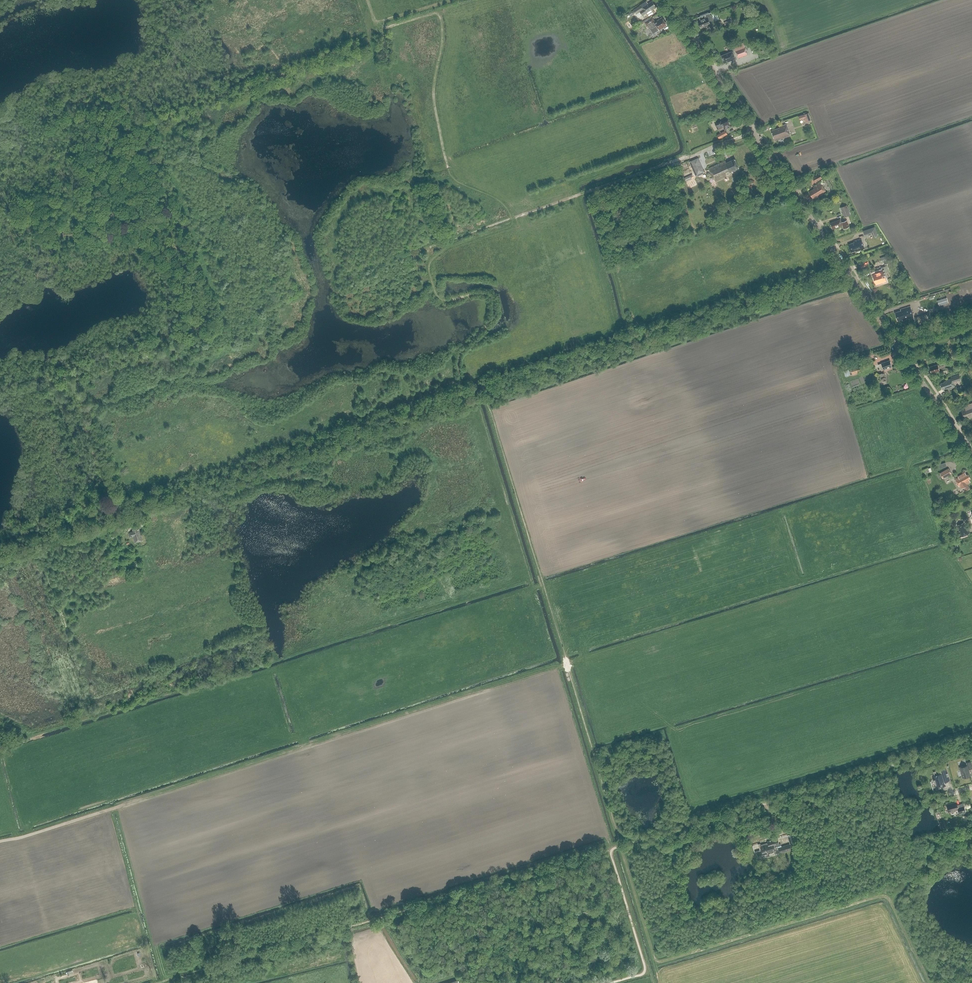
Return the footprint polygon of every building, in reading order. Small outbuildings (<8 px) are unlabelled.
[(652,1),(643,7),(643,8),(644,9),(640,12),(642,15),(646,13),(648,16),(654,12),(652,9),(656,7),(652,1)] [(640,6),(634,10),(628,14),(630,17),(636,13),(643,9),(640,6)] [(714,21),(712,15),(711,16),(710,13),(709,13),(709,12),(700,16),(701,17),(699,17),(700,21),(698,22),(701,28),(711,25),(710,23),(714,21)] [(666,22),(665,22),(665,21),(665,20),(664,18),(663,18),(662,18),(657,21),(655,22),(652,18),(645,23),(647,26),(649,24),(652,29),(654,33),(659,30),(662,29),(662,28),(667,25),(667,24),(666,22)] [(747,55),(743,43),(734,46),(738,58),(747,55)] [(724,63),(730,61),(731,62),(733,61),(733,60),(735,59),(733,51),(721,56),(724,63)] [(722,123),(721,121),(717,123),(715,124),(718,130),(723,127),(724,127),(725,130),(732,126),(728,119),(722,123)] [(780,128),(771,131),(775,141),(791,136),(787,124),(779,127),(780,128)] [(727,134),(725,131),(717,135),(719,139),(727,134)] [(715,182),(719,180),(725,177),(731,174),(730,172),(739,168),(735,159),(726,163),(725,161),(709,168),(715,182)] [(705,173),(702,167),(694,171),(696,177),(705,173)] [(813,178),(815,183),(822,178),(820,174),(813,178)] [(826,192),(821,183),(813,188),(814,189),(809,192),(813,198),(816,197),(817,198),(819,196),(826,192)] [(845,217),(850,215),(847,206),(841,208),(845,217)] [(847,221),(841,223),(840,220),(830,223),(832,229),(837,227),(837,228),(839,227),(843,225),(844,229),(849,227),(847,221)] [(875,227),(863,231),(865,235),(876,231),(875,227)] [(857,251),(857,252),(865,249),(861,239),(854,241),(854,243),(849,245),(851,252),(855,251),(855,252),(857,251)] [(889,263),(887,255),(880,258),(882,262),(884,261),(885,264),(889,263)] [(889,271),(887,266),(881,268),(882,271),(876,273),(877,275),(873,276),(875,284),(877,283),(878,285),(882,283),(882,282),(886,281),(883,273),(889,271)] [(960,290),(962,296),(970,293),(968,287),(960,290)] [(902,320),(902,321),(914,317),(910,306),(900,309),(901,311),(895,313),(898,321),(902,320)] [(929,313),(922,315),(924,321),(931,319),(929,313)] [(880,369),(883,368),(884,370),(892,367),(889,361),(881,363),(881,364),(878,365),(880,369)] [(938,365),(930,367),(932,373),(940,371),(939,370),(945,368),(944,363),(938,365)] [(862,371),(860,366),(851,369),(853,374),(862,371)] [(954,386),(952,382),(957,381),(961,380),(959,375),(951,378),(951,379),(947,380),(947,381),(944,382),(940,384),(941,385),(940,385),(941,387),(942,389),(946,388),(946,389),(950,387),(950,388),(954,386)] [(964,406),(965,409),(962,411),(964,418),(970,416),(970,417),(971,416),(971,403),(964,406)] [(949,468),(940,473),(943,479),(951,474),(949,468)] [(955,480),(959,487),(962,485),(965,491),(969,489),(967,484),(970,482),(969,479),(970,479),(968,474),(966,475),(965,473),(958,477),(958,478),(955,480)] [(962,537),(970,533),(965,522),(957,525),(959,531),(957,532),(959,537),(962,536),(962,537)] [(128,533),(129,538),(133,537),(134,543),(143,541),(139,530),(137,530),(137,528),(132,530),(132,531),(128,533)] [(968,766),(968,765),(963,767),(963,766),(959,767),(962,778),(971,776),(969,769),(971,768),(971,761),(967,763),(968,766)] [(935,787),(945,784),(945,782),(950,781),(946,768),(941,770),(942,774),(933,776),(934,780),(933,780),(935,787)] [(964,806),(958,808),(956,802),(947,805),(949,813),(958,810),(960,814),(966,812),(964,806)] [(781,844),(780,844),(778,838),(767,841),(768,844),(760,847),(762,851),(758,852),(760,858),(768,856),(767,853),(773,852),(774,855),(792,850),(790,844),(782,846),(781,844)]
